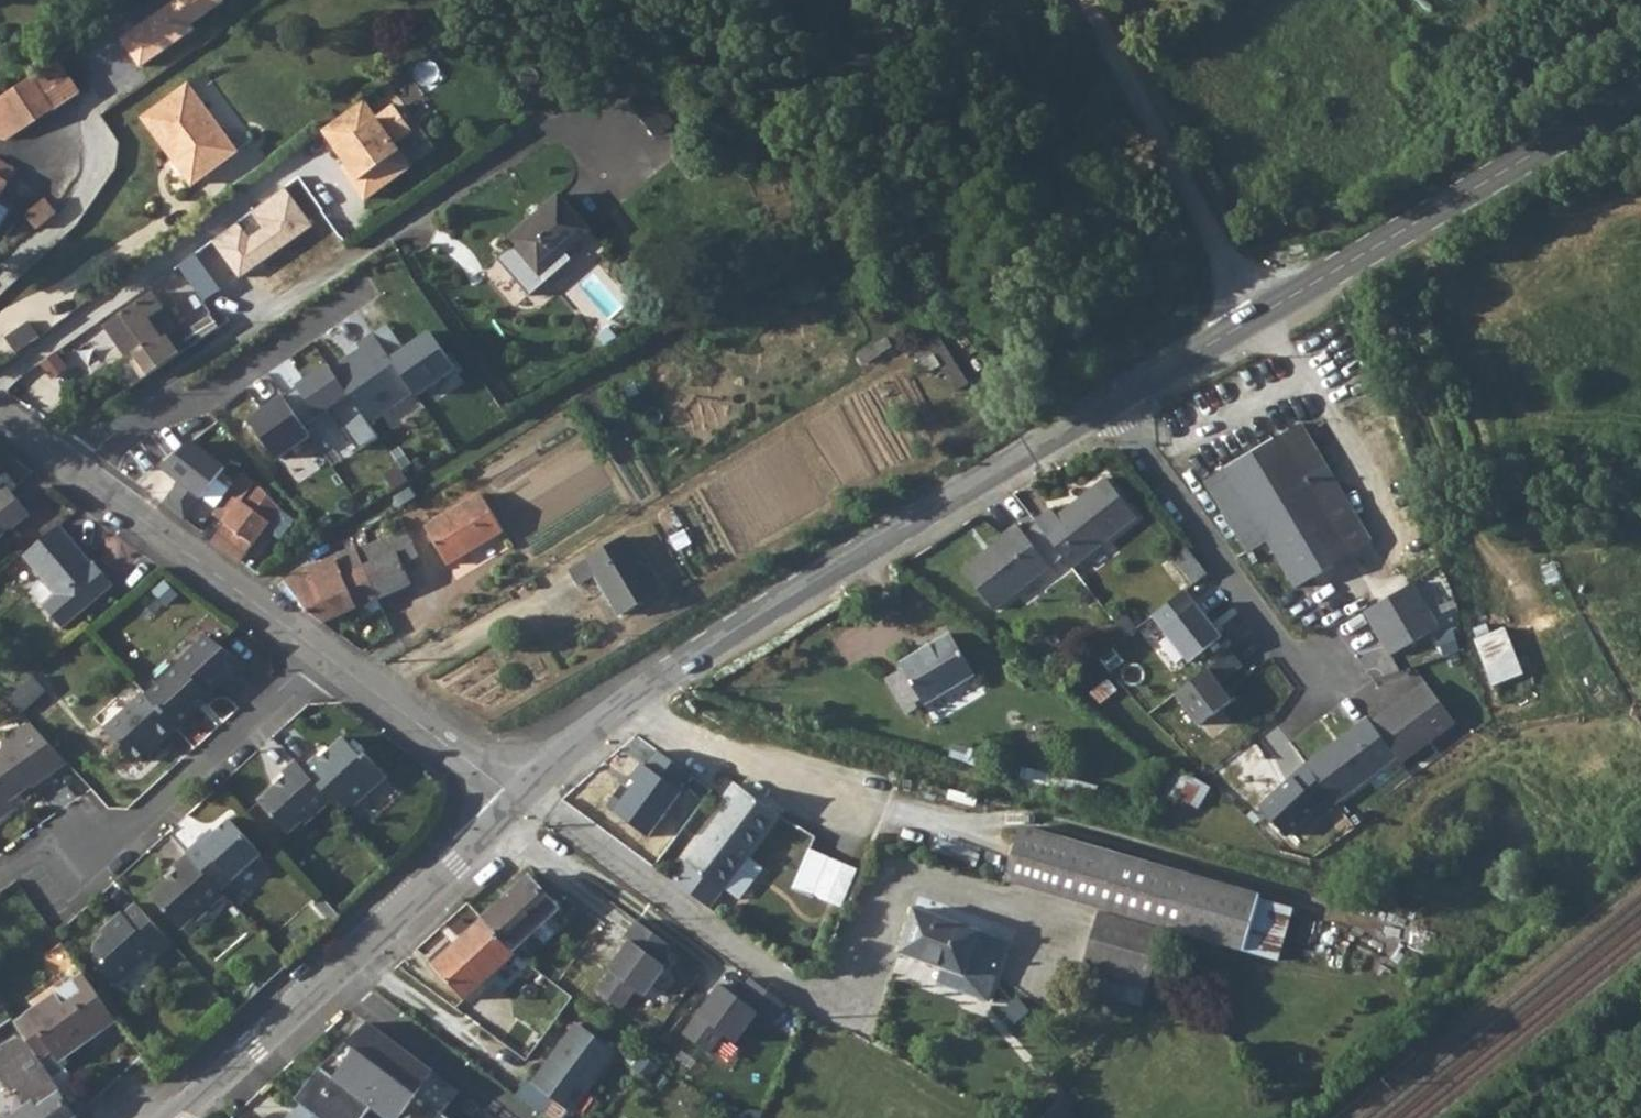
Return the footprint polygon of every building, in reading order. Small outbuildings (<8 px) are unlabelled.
[(120,17),(101,30),(111,44),(130,31),(120,17)] [(58,59),(32,76),(55,109),(56,111),(82,93),(58,59)] [(13,125),(18,133),(55,109),(32,76),(0,98),(0,133),(13,125)] [(236,150),(189,83),(144,115),(192,182),(236,150)] [(365,101),(324,131),(361,181),(356,184),(368,200),(413,167),(397,145),(415,132),(397,106),(379,120),(365,101)] [(0,133),(0,138),(6,141),(18,133),(13,125),(0,133)] [(15,169),(0,159),(0,194),(15,169)] [(310,225),(283,187),(248,212),(260,229),(247,239),(236,224),(212,242),(238,278),(310,225)] [(549,281),(543,273),(567,252),(591,231),(561,196),(508,240),(513,246),(498,259),(531,297),(549,281)] [(47,200),(26,215),(36,229),(56,213),(47,200)] [(567,252),(543,273),(549,281),(573,259),(567,252)] [(105,325),(142,378),(190,346),(153,293),(105,325)] [(29,321),(5,339),(16,354),(40,336),(29,321)] [(427,333),(386,361),(408,392),(412,398),(453,370),(427,333)] [(360,352),(332,371),(365,420),(408,392),(386,361),(370,335),(356,345),(360,352)] [(939,337),(927,345),(940,366),(955,391),(968,383),(939,337)] [(886,338),(873,345),(878,354),(892,346),(886,338)] [(878,354),(873,345),(857,355),(862,364),(878,354)] [(940,366),(927,345),(917,350),(931,372),(940,366)] [(332,371),(284,402),(307,437),(338,417),(359,448),(376,436),(365,420),(332,371)] [(281,396),(244,421),(270,461),(307,437),(284,402),(281,396)] [(1367,536),(1298,420),(1201,477),(1246,549),(1265,537),(1292,581),(1367,536)] [(177,483),(161,505),(183,521),(223,469),(190,442),(157,466),(177,483)] [(222,523),(210,540),(239,562),(279,508),(263,490),(253,482),(241,474),(210,514),(222,523)] [(1045,506),(1028,519),(1062,563),(1125,515),(1095,476),(1050,510),(1045,506)] [(27,513),(4,487),(0,490),(0,536),(27,513)] [(503,530),(481,494),(426,528),(449,564),(503,530)] [(994,537),(955,567),(986,606),(1040,565),(1006,523),(993,534),(994,537)] [(58,527),(23,557),(57,595),(44,605),(62,627),(112,585),(99,569),(94,568),(74,545),(58,527)] [(365,545),(358,548),(380,597),(412,583),(403,564),(420,554),(405,528),(365,545)] [(360,533),(353,538),(358,548),(365,545),(360,533)] [(625,536),(570,569),(579,585),(597,575),(621,616),(658,593),(625,536)] [(1202,569),(1182,543),(1169,552),(1189,579),(1202,569)] [(380,597),(358,548),(317,566),(315,564),(279,581),(285,588),(288,587),(294,599),(298,597),(307,609),(323,622),(341,614),(346,625),(383,609),(378,598),(380,597)] [(1414,585),(1367,613),(1392,655),(1439,627),(1414,585)] [(1187,593),(1155,618),(1190,662),(1222,637),(1187,593)] [(1480,636),(1495,686),(1527,676),(1512,627),(1480,636)] [(898,666),(880,676),(903,711),(918,700),(923,701),(972,671),(946,630),(897,660),(898,666)] [(181,665),(148,695),(177,727),(211,695),(209,693),(225,679),(227,681),(246,665),(208,636),(196,647),(179,663),(181,665)] [(1209,670),(1177,694),(1200,724),(1232,700),(1209,670)] [(37,675),(10,698),(22,711),(48,687),(37,675)] [(1426,683),(1373,719),(1402,761),(1455,725),(1426,683)] [(148,695),(146,693),(107,730),(136,761),(162,738),(163,739),(177,727),(148,695)] [(1369,721),(1309,764),(1335,800),(1395,757),(1369,721)] [(15,808),(11,801),(65,763),(27,723),(1,741),(0,748),(0,819),(15,808)] [(319,754),(304,768),(338,804),(345,812),(354,805),(357,808),(390,778),(369,753),(364,757),(347,739),(332,751),(323,759),(319,754)] [(328,747),(319,754),(323,759),(332,751),(328,747)] [(691,773),(659,752),(648,769),(640,767),(610,811),(648,837),(691,773)] [(286,776),(277,784),(261,799),(294,836),(308,824),(312,827),(338,804),(304,768),(296,759),(282,772),(286,776)] [(1307,766),(1262,807),(1289,836),(1330,800),(1307,766)] [(282,772),(274,780),(277,784),(286,776),(282,772)] [(724,802),(681,860),(683,862),(669,879),(704,906),(720,886),(735,898),(758,867),(743,855),(774,815),(730,782),(717,798),(724,802)] [(209,833),(188,852),(190,854),(223,889),(263,852),(232,819),(213,837),(209,833)] [(1016,827),(998,881),(1207,941),(1212,937),(1264,900),(1016,827)] [(180,871),(171,879),(154,894),(184,926),(198,913),(201,917),(227,894),(223,889),(190,854),(176,868),(180,871)] [(824,860),(809,896),(835,905),(849,870),(824,860)] [(176,868),(167,875),(171,879),(180,871),(176,868)] [(526,876),(479,918),(509,951),(557,907),(526,876)] [(138,901),(135,904),(166,948),(174,940),(138,901)] [(166,948),(135,904),(123,915),(121,913),(102,931),(105,936),(97,944),(98,955),(108,966),(104,970),(117,984),(155,950),(158,955),(166,948)] [(911,907),(895,952),(938,967),(933,983),(984,1002),(1003,940),(985,933),(911,907)] [(1080,965),(1074,985),(1138,1004),(1144,982),(1147,981),(1160,933),(1094,913),(1080,962),(1080,965)] [(509,951),(479,918),(431,964),(464,998),(512,955),(509,951)] [(349,926),(343,919),(330,931),(334,934),(336,937),(349,926)] [(668,948),(633,922),(620,938),(626,942),(604,971),(607,972),(593,991),(618,1010),(632,991),(640,997),(662,967),(656,963),(668,948)] [(75,962),(5,1012),(13,1023),(83,972),(75,962)] [(83,972),(13,1023),(21,1034),(38,1059),(51,1051),(58,1062),(92,1040),(89,1035),(115,1017),(83,972)] [(742,993),(761,1008),(769,998),(751,983),(742,993)] [(754,1013),(717,985),(680,1034),(706,1054),(721,1034),(732,1043),(754,1013)] [(115,1017),(89,1035),(92,1040),(118,1022),(115,1017)] [(289,1100),(298,1107),(313,1117),(366,1117),(373,1109),(385,1117),(400,1117),(416,1096),(433,1072),(368,1024),(324,1074),(314,1067),(289,1100)] [(368,1024),(314,1067),(324,1074),(368,1024)] [(613,1053),(576,1025),(532,1083),(568,1110),(588,1083),(590,1084),(613,1053)] [(0,1049),(0,1076),(12,1093),(17,1089),(27,1103),(7,1117),(74,1117),(75,1117),(61,1097),(63,1094),(38,1059),(21,1034),(0,1049)] [(459,1092),(433,1072),(416,1096),(441,1114),(443,1113),(459,1092)] [(723,1112),(732,1117),(738,1117),(743,1110),(731,1102),(723,1112)] [(1039,1117),(1071,1117),(1058,1102),(1039,1117)] [(298,1107),(286,1117),(313,1117),(298,1107)]
